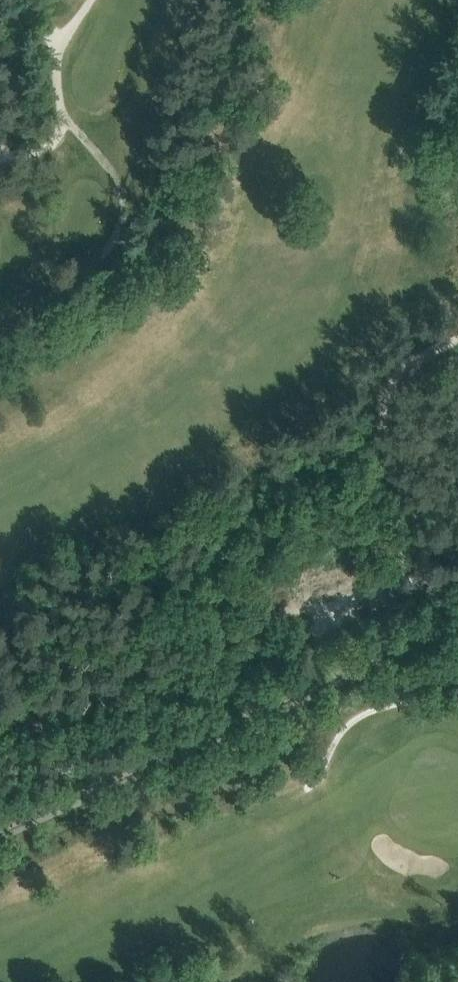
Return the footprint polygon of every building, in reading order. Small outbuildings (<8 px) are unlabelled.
[(124,280),(120,267),(109,270),(113,283),(124,280)]
